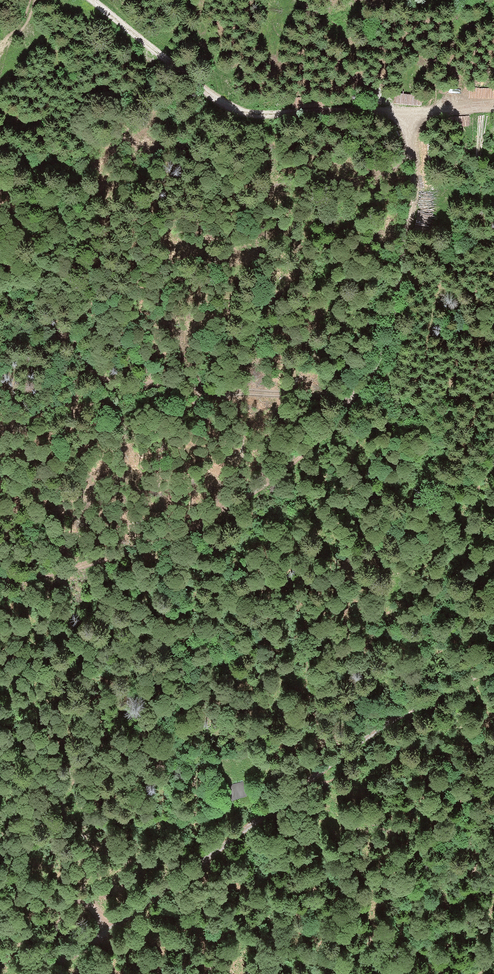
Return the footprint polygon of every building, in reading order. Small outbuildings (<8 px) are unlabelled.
[(197,781),(201,795),(212,792),(208,778),(197,781)]
